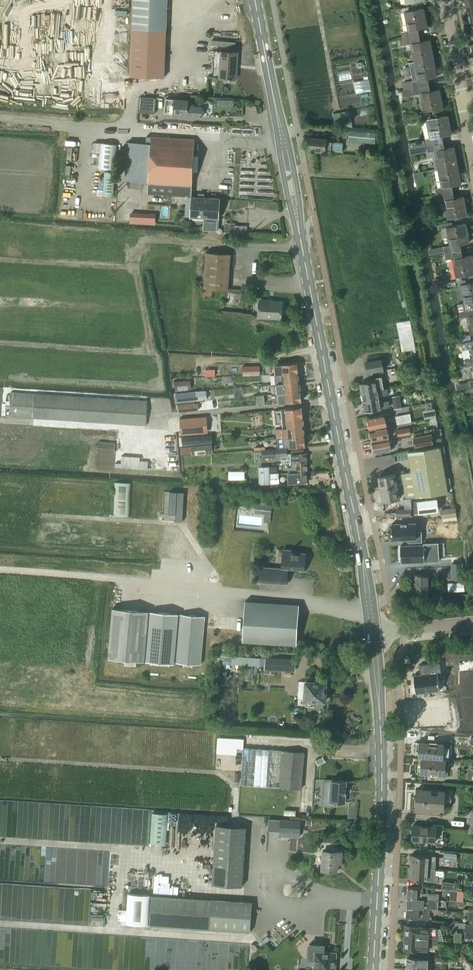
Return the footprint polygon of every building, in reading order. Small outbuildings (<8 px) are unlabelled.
[(167,0),(133,0),(130,76),(164,77),(167,0)] [(463,6),(465,13),(468,12),(470,21),(472,21),(472,4),(463,6)] [(403,38),(420,35),(418,28),(428,26),(424,8),(409,11),(404,12),(407,30),(401,31),(403,38)] [(413,62),(434,58),(430,39),(421,41),(420,35),(403,38),(404,45),(410,44),(413,62)] [(220,78),(236,79),(237,52),(221,52),(220,78)] [(412,88),(429,84),(428,78),(437,76),(434,58),(413,62),(417,79),(411,81),(412,88)] [(429,84),(412,88),(414,95),(420,94),(423,112),(444,108),(440,89),(431,91),(429,84)] [(139,113),(155,113),(156,98),(140,96),(139,113)] [(175,99),(175,100),(166,99),(165,113),(174,113),(174,115),(187,116),(187,117),(193,117),(193,116),(202,117),(202,107),(191,106),(191,104),(188,104),(188,100),(175,99)] [(333,113),(335,125),(344,126),(352,127),(350,111),(333,113)] [(426,119),(429,138),(426,139),(427,145),(444,142),(442,136),(452,134),(448,115),(426,119)] [(348,141),(375,143),(375,139),(377,139),(377,133),(349,131),(348,141)] [(126,160),(125,180),(130,181),(130,188),(143,189),(143,182),(144,182),(144,187),(148,187),(149,182),(192,184),(195,139),(151,137),(151,138),(148,138),(147,142),(151,143),(151,144),(133,143),(128,142),(126,160)] [(309,149),(330,151),(342,152),(343,143),(331,142),(326,141),(326,139),(310,138),(309,149)] [(424,141),(408,144),(411,155),(426,152),(424,141)] [(438,169),(458,165),(454,146),(445,148),(444,142),(427,145),(428,152),(434,151),(438,169)] [(101,144),(99,168),(109,169),(114,169),(116,145),(101,144)] [(437,195),(453,191),(452,185),(461,183),(458,165),(438,169),(441,187),(435,188),(437,195)] [(423,171),(414,173),(415,180),(424,178),(423,175),(423,172),(423,171)] [(104,172),(103,196),(113,196),(114,172),(104,172)] [(148,187),(148,194),(162,195),(174,196),(186,197),(191,197),(192,195),(192,184),(149,182),(148,187)] [(453,191),(437,195),(438,202),(444,201),(447,219),(467,215),(464,196),(454,198),(453,191)] [(192,195),(191,197),(204,198),(203,206),(207,206),(206,218),(204,218),(203,229),(208,230),(213,230),(214,218),(219,218),(220,199),(220,197),(192,195)] [(186,197),(186,202),(191,203),(191,217),(201,217),(204,218),(206,218),(207,206),(203,206),(204,198),(191,197),(186,197)] [(130,213),(130,223),(147,224),(148,214),(130,213)] [(225,223),(225,232),(234,233),(235,223),(225,223)] [(445,254),(461,250),(460,244),(470,242),(466,223),(446,227),(449,245),(443,246),(445,254)] [(445,254),(446,260),(452,259),(456,277),(472,274),(472,258),(472,255),(463,257),(461,250),(445,254)] [(207,252),(205,288),(229,289),(231,254),(207,252)] [(472,308),(472,282),(467,283),(460,285),(464,303),(457,304),(459,311),(472,308)] [(260,300),(259,316),(282,318),(283,302),(260,300)] [(459,311),(460,318),(466,317),(470,335),(472,334),(472,308),(459,311)] [(471,341),(462,343),(463,350),(468,349),(470,358),(464,359),(466,365),(472,364),(472,341),(471,341)] [(381,359),(366,362),(368,373),(383,370),(381,359)] [(275,375),(299,372),(298,363),(277,365),(274,365),(275,375)] [(251,366),(251,375),(259,375),(259,366),(251,366)] [(276,384),(300,382),(299,372),(275,375),(276,384)] [(417,382),(429,380),(427,373),(415,375),(417,382)] [(362,393),(384,389),(382,376),(369,379),(369,382),(360,384),(362,393)] [(175,391),(191,389),(190,380),(174,381),(175,391)] [(277,394),(301,391),(300,382),(276,384),(277,394)] [(362,393),(364,402),(379,399),(378,396),(388,394),(387,388),(384,389),(362,393)] [(198,391),(176,393),(177,403),(199,400),(198,391)] [(278,403),(281,403),(302,401),(301,391),(277,394),(278,403)] [(146,426),(148,401),(11,392),(9,417),(146,426)] [(379,399),(364,402),(366,411),(390,406),(388,400),(379,402),(379,399)] [(190,404),(178,405),(179,412),(195,410),(199,410),(198,403),(194,403),(190,404)] [(283,428),(304,426),(302,407),(281,409),(283,428)] [(410,414),(395,416),(397,424),(411,422),(410,414)] [(369,430),(387,426),(384,415),(367,418),(369,430)] [(207,416),(180,419),(181,435),(208,433),(207,416)] [(276,438),(284,438),(305,436),(304,426),(283,428),(275,429),(276,438)] [(371,441),(389,438),(387,426),(369,430),(371,441)] [(398,436),(411,434),(410,428),(397,430),(398,436)] [(165,442),(174,441),(174,433),(164,433),(165,442)] [(415,449),(434,445),(432,434),(413,437),(415,449)] [(190,436),(181,437),(182,445),(191,444),(212,442),(211,435),(190,436)] [(285,448),(291,447),(291,450),(304,450),(304,446),(306,445),(305,436),(284,438),(285,448)] [(389,438),(371,441),(373,453),(391,450),(389,438)] [(97,453),(114,454),(115,443),(98,442),(97,453)] [(191,446),(180,447),(181,456),(192,455),(213,453),(212,444),(191,446)] [(411,471),(401,473),(395,474),(378,477),(380,489),(397,486),(403,485),(406,498),(411,497),(411,498),(447,493),(439,446),(407,452),(411,471)] [(263,458),(276,457),(288,457),(287,448),(262,450),(263,458)] [(291,453),(292,463),(307,462),(307,452),(304,452),(304,450),(291,450),(291,453)] [(289,473),(308,472),(307,462),(292,463),(292,467),(288,467),(289,473)] [(271,484),(270,466),(258,467),(259,485),(271,484)] [(308,472),(289,473),(289,482),(308,481),(308,472)] [(114,482),(113,515),(130,516),(132,482),(114,482)] [(397,486),(380,489),(383,501),(399,498),(397,486)] [(176,514),(175,520),(182,521),(184,493),(170,492),(168,514),(176,514)] [(439,510),(437,498),(417,501),(419,513),(439,510)] [(255,504),(255,513),(264,514),(271,515),(272,506),(255,504)] [(455,508),(441,510),(442,522),(456,520),(455,508)] [(387,531),(387,533),(388,539),(403,538),(403,542),(417,542),(417,531),(411,531),(411,522),(387,523),(387,531)] [(423,543),(423,545),(400,546),(401,562),(425,561),(425,553),(439,552),(438,542),(423,543)] [(292,552),(293,550),(283,549),(282,569),(261,567),(260,582),(287,584),(288,569),(305,570),(306,553),(292,552)] [(461,563),(451,563),(452,579),(462,579),(461,563)] [(414,575),(415,592),(428,592),(428,575),(414,575)] [(448,592),(465,590),(464,582),(448,583),(448,592)] [(297,645),(299,605),(245,601),(243,641),(297,645)] [(144,661),(149,611),(113,608),(108,658),(144,661)] [(174,664),(178,614),(150,612),(146,662),(174,664)] [(200,664),(205,616),(180,614),(176,662),(200,664)] [(220,652),(219,663),(232,664),(232,653),(220,652)] [(262,658),(240,656),(239,664),(261,666),(261,665),(262,658)] [(265,665),(265,669),(295,671),(296,659),(265,657),(265,658),(265,665)] [(414,675),(416,694),(417,694),(417,693),(439,690),(439,691),(440,691),(437,673),(441,673),(440,662),(419,665),(420,675),(414,675)] [(310,681),(306,681),(305,705),(315,706),(315,700),(325,700),(327,700),(327,692),(325,692),(326,682),(322,682),(322,678),(311,678),(310,681)] [(427,709),(418,710),(420,727),(445,723),(444,713),(449,712),(447,699),(426,702),(427,709)] [(217,738),(217,746),(243,748),(243,739),(217,738)] [(419,743),(419,757),(421,758),(442,759),(443,747),(443,744),(419,743)] [(243,748),(240,785),(302,789),(304,752),(243,748)] [(421,758),(421,773),(444,774),(445,759),(442,759),(421,758)] [(324,787),(323,804),(336,805),(336,801),(350,802),(351,782),(331,780),(331,787),(324,787)] [(415,808),(443,809),(444,790),(416,789),(415,808)] [(152,813),(150,843),(165,844),(167,814),(152,813)] [(282,819),(281,831),(291,832),(296,832),(300,832),(301,820),(282,819)] [(216,825),(212,885),(242,887),(246,827),(216,825)] [(434,841),(435,826),(412,825),(412,840),(434,841)] [(323,870),(338,871),(338,864),(342,864),(342,852),(324,851),(323,870)] [(410,867),(429,868),(430,860),(435,861),(436,856),(411,854),(410,867)] [(410,867),(410,879),(434,880),(438,880),(438,876),(435,876),(435,868),(429,868),(410,867)] [(454,890),(454,882),(442,881),(441,888),(454,890)] [(407,887),(407,898),(430,899),(438,900),(438,899),(438,894),(437,894),(422,893),(422,888),(407,887)] [(456,890),(455,900),(463,901),(464,891),(456,890)] [(128,894),(126,924),(148,925),(150,895),(128,894)] [(252,902),(211,899),(151,895),(149,925),(250,932),(252,902)] [(407,898),(406,908),(429,909),(438,910),(438,907),(438,900),(430,899),(407,898)] [(406,908),(406,918),(420,919),(429,919),(429,914),(429,909),(406,908)] [(472,938),(472,924),(465,924),(464,938),(472,938)] [(405,926),(404,938),(438,940),(443,940),(441,928),(436,928),(429,928),(420,928),(420,927),(405,926)] [(438,945),(438,940),(404,938),(404,950),(419,951),(419,950),(428,951),(428,944),(438,945)] [(315,969),(335,969),(336,966),(337,965),(337,962),(336,961),(336,953),(324,952),(324,945),(309,945),(308,959),(315,959),(315,969)] [(427,969),(430,969),(431,960),(407,958),(406,968),(421,969),(427,969)]
